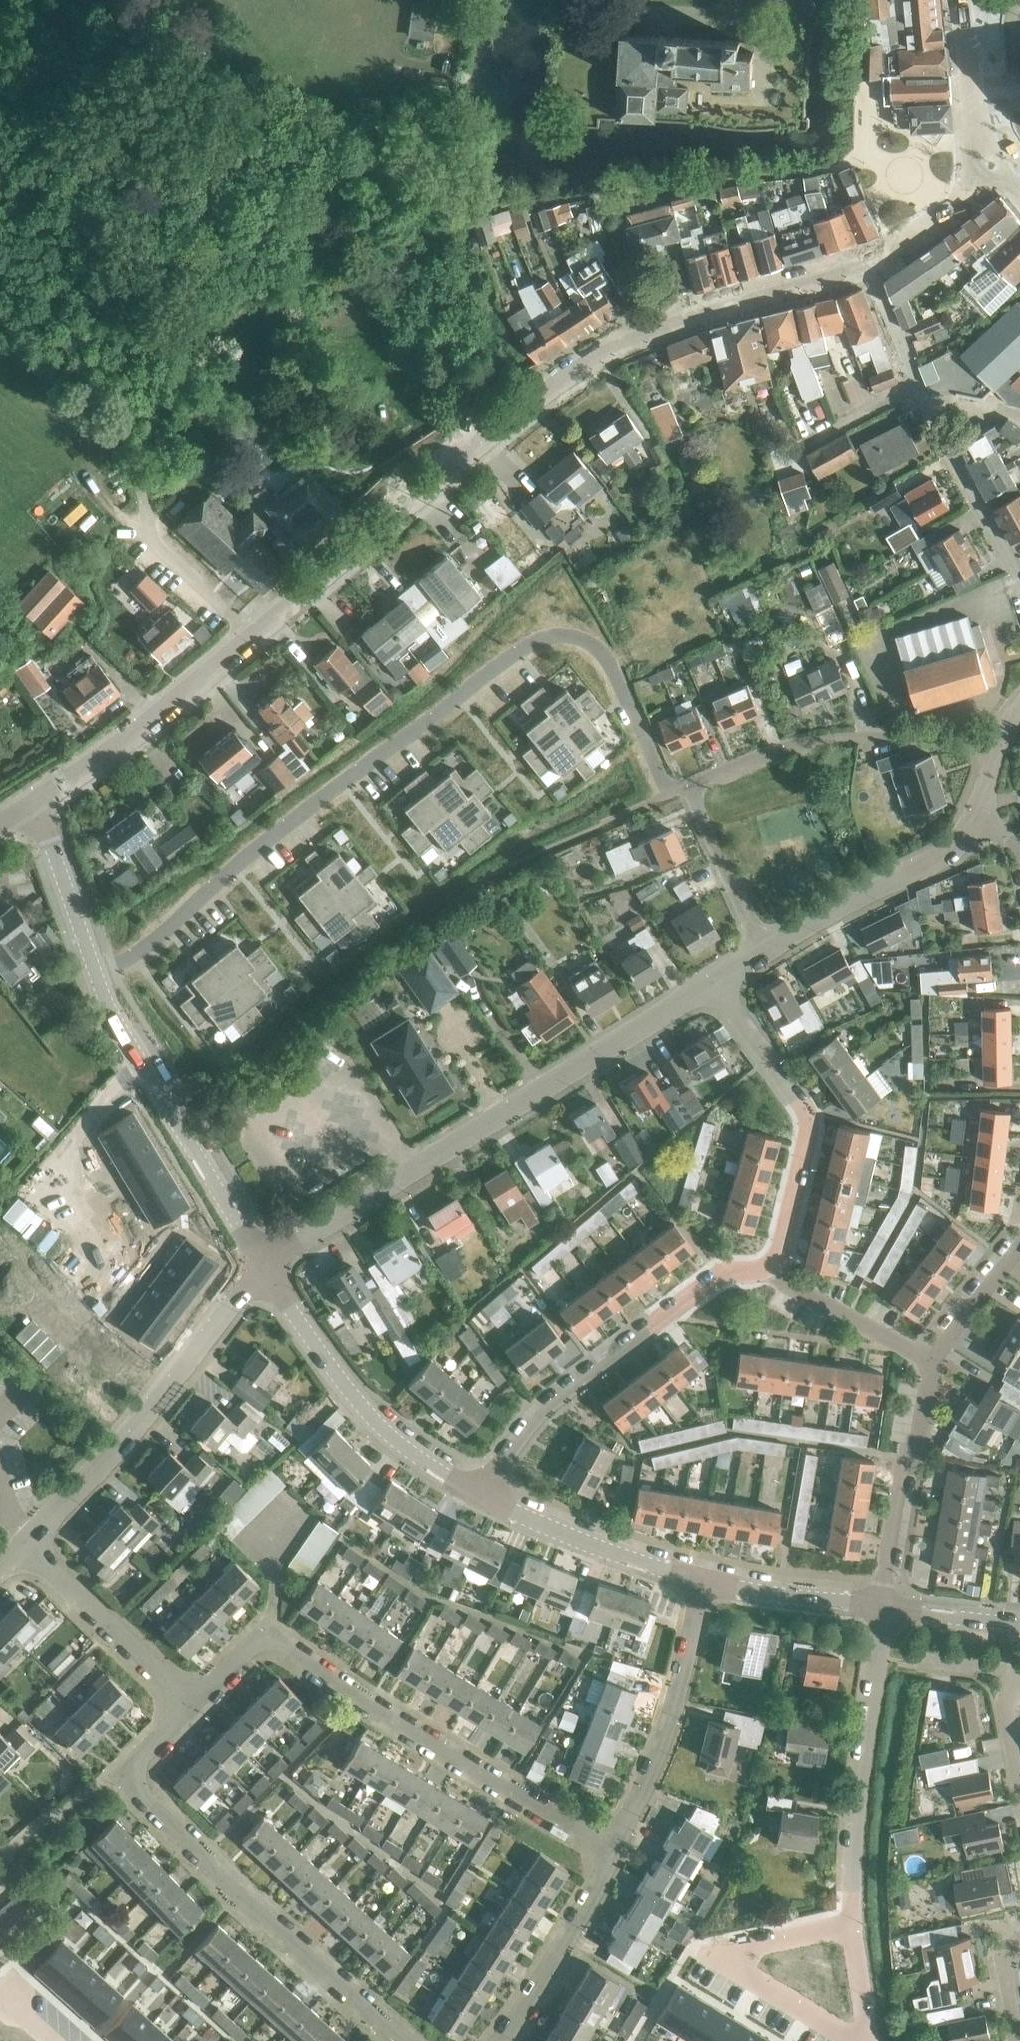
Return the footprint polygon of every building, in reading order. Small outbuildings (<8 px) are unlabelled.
[(944,13),(943,0),(869,0),(872,21),(944,13)] [(407,37),(432,40),(437,4),(412,1),(407,37)] [(893,51),(946,47),(944,25),(945,25),(944,13),(872,21),(875,46),(875,47),(893,45),(893,51)] [(726,39),(726,41),(623,34),(619,117),(658,120),(658,112),(688,114),(689,87),(669,86),(670,80),(676,80),(677,71),(714,74),(714,86),(752,89),(754,53),(740,51),(741,40),(726,39)] [(949,75),(946,47),(893,51),(893,45),(875,47),(875,46),(863,48),(862,77),(949,75)] [(911,103),(952,101),(950,75),(949,75),(862,77),(862,78),(885,77),(885,104),(893,104),(911,103)] [(911,103),(893,104),(893,107),(897,111),(894,114),(895,124),(899,127),(912,126),(913,131),(916,131),(936,145),(947,129),(952,129),(952,130),(954,130),(952,101),(911,103)] [(845,207),(847,211),(859,242),(878,235),(852,171),(843,172),(856,203),(845,207)] [(859,242),(847,211),(838,215),(836,211),(829,213),(823,191),(821,191),(818,175),(805,177),(806,192),(824,254),(859,242)] [(738,187),(741,196),(764,192),(763,183),(738,187)] [(742,202),(741,196),(738,187),(722,188),(724,204),(742,202)] [(692,190),(695,204),(719,197),(716,188),(692,190)] [(674,209),(695,204),(692,190),(672,196),(674,209)] [(787,266),(824,254),(806,192),(787,199),(790,207),(772,213),(776,226),(779,225),(779,230),(787,266)] [(1019,224),(1019,218),(1002,196),(963,224),(964,224),(944,239),(962,260),(980,245),(986,252),(1019,224)] [(548,208),(554,225),(567,221),(567,219),(575,216),(570,201),(548,208)] [(676,215),(674,216),(670,204),(627,215),(630,227),(629,227),(635,250),(653,246),(654,250),(665,248),(664,242),(681,238),(676,215)] [(511,209),(520,236),(532,232),(523,206),(511,209)] [(533,212),(540,232),(553,227),(547,207),(533,212)] [(494,229),(498,237),(516,231),(508,208),(488,215),(489,221),(494,229)] [(750,231),(761,273),(783,267),(769,209),(760,212),(764,228),(750,231)] [(483,243),(498,237),(494,229),(489,221),(488,215),(474,220),(483,243)] [(761,273),(750,231),(746,215),(736,217),(740,234),(745,233),(747,240),(729,244),(738,279),(761,273)] [(986,252),(972,263),(978,270),(963,283),(993,313),(1018,288),(1015,285),(1019,279),(1019,224),(986,252)] [(738,279),(729,244),(725,231),(706,236),(703,226),(701,227),(716,285),(738,279)] [(694,291),(716,285),(701,227),(692,229),(696,245),(693,246),(696,255),(686,258),(694,291)] [(961,260),(962,260),(944,239),(921,255),(935,278),(961,260)] [(595,279),(608,270),(599,257),(597,258),(592,251),(578,260),(583,267),(571,275),(578,285),(586,297),(601,288),(595,279)] [(907,298),(935,278),(921,255),(885,281),(904,328),(913,324),(919,338),(945,327),(936,305),(922,311),(925,319),(918,322),(907,298)] [(586,297),(601,322),(618,311),(605,291),(609,288),(607,285),(614,280),(608,270),(595,279),(601,288),(586,297)] [(539,292),(535,282),(523,287),(519,276),(515,277),(527,305),(525,307),(536,323),(537,323),(540,327),(538,328),(553,353),(569,343),(547,309),(539,292)] [(585,332),(570,307),(565,310),(560,303),(563,302),(550,280),(538,286),(536,281),(535,282),(539,292),(547,309),(569,343),(585,332)] [(601,322),(586,297),(578,285),(570,290),(578,302),(570,307),(585,332),(601,322)] [(836,298),(847,329),(857,354),(870,349),(879,373),(870,376),(876,390),(898,381),(862,288),(836,298)] [(823,335),(847,329),(836,298),(815,303),(823,335),(824,340),(823,335)] [(1019,300),(1018,298),(960,353),(994,388),(1008,375),(1019,364),(1019,300)] [(827,350),(824,340),(823,335),(815,303),(795,308),(803,343),(809,355),(827,350)] [(538,363),(553,353),(538,328),(540,327),(537,323),(536,323),(525,307),(509,317),(516,329),(538,363)] [(823,394),(809,355),(803,343),(795,308),(759,317),(766,351),(794,344),(797,356),(793,357),(795,361),(792,367),(805,401),(823,394)] [(772,376),(766,351),(759,317),(711,329),(718,355),(727,388),(772,376)] [(690,365),(718,355),(711,329),(669,345),(675,370),(690,365)] [(1008,375),(994,388),(994,389),(1008,404),(1019,406),(1019,405),(1019,389),(1008,375)] [(652,407),(667,442),(685,435),(670,400),(652,407)] [(632,467),(643,460),(632,444),(643,437),(627,413),(592,437),(609,461),(612,459),(615,464),(625,457),(632,467)] [(1008,418),(999,431),(1015,441),(1019,438),(1019,426),(1008,418)] [(863,445),(877,473),(908,457),(903,447),(912,442),(903,424),(863,445)] [(967,462),(997,447),(990,434),(998,430),(995,425),(958,445),(967,462)] [(808,453),(820,477),(859,456),(847,433),(808,453)] [(977,480),(1006,464),(999,451),(1007,447),(1004,443),(997,447),(967,462),(977,480)] [(651,468),(658,482),(669,477),(662,464),(669,461),(660,444),(651,448),(658,465),(651,468)] [(522,508),(539,528),(564,507),(579,505),(602,486),(574,452),(539,480),(547,488),(522,508)] [(1014,460),(1006,464),(977,480),(986,498),(1000,491),(1003,495),(1019,487),(1009,468),(1016,465),(1014,460)] [(279,551),(292,565),(346,512),(308,470),(266,508),(280,522),(273,529),(279,536),(273,543),(280,550),(279,551)] [(246,479),(259,501),(271,494),(258,473),(246,479)] [(784,485),(792,505),(812,497),(805,477),(784,485)] [(921,520),(922,523),(950,508),(934,479),(906,493),(908,497),(891,506),(904,529),(921,520)] [(864,498),(872,511),(898,497),(891,484),(864,498)] [(216,564),(260,519),(252,511),(240,524),(210,494),(177,527),(216,564)] [(1019,517),(1019,494),(993,509),(1003,526),(1019,517)] [(1003,526),(1012,543),(1019,539),(1019,517),(1003,526)] [(260,519),(216,564),(225,573),(233,565),(262,592),(286,568),(257,539),(269,527),(260,519)] [(940,567),(973,548),(966,537),(965,538),(960,530),(955,533),(949,522),(925,535),(931,546),(928,547),(940,567)] [(973,548),(940,567),(934,570),(944,587),(950,584),(951,586),(953,584),(959,594),(983,581),(977,571),(983,568),(978,561),(980,560),(973,548)] [(484,569),(500,588),(521,572),(505,552),(484,569)] [(427,572),(460,612),(479,596),(447,556),(427,572)] [(823,567),(838,600),(852,594),(836,561),(823,567)] [(19,608),(52,637),(82,600),(49,572),(19,608)] [(470,625),(460,612),(427,572),(409,587),(423,604),(433,596),(444,609),(425,625),(426,626),(425,627),(442,647),(470,625)] [(131,590),(151,610),(167,594),(146,575),(131,590)] [(414,612),(423,604),(409,587),(396,597),(400,602),(383,616),(405,643),(425,627),(426,626),(425,625),(414,612)] [(856,598),(861,610),(871,605),(865,594),(856,598)] [(760,599),(737,607),(745,626),(767,618),(760,599)] [(817,613),(831,645),(848,637),(834,605),(817,613)] [(871,605),(862,610),(866,621),(876,617),(871,605)] [(140,636),(162,660),(191,633),(169,609),(140,636)] [(409,649),(405,643),(383,616),(361,634),(397,679),(409,669),(399,657),(409,649)] [(980,626),(972,629),(969,618),(897,637),(917,709),(989,689),(989,686),(996,684),(980,626)] [(685,653),(691,668),(728,654),(727,651),(740,645),(736,633),(685,653)] [(357,659),(351,664),(337,647),(316,664),(339,692),(348,686),(370,712),(389,697),(357,659)] [(63,691),(86,719),(120,692),(91,655),(67,673),(74,682),(63,691)] [(790,679),(804,709),(848,690),(834,659),(790,679)] [(16,672),(31,692),(42,684),(26,664),(16,672)] [(636,681),(639,689),(675,675),(672,667),(636,681)] [(729,691),(742,720),(760,712),(747,683),(729,691)] [(742,720),(729,691),(726,685),(709,692),(712,699),(710,699),(723,728),(742,720)] [(561,730),(597,701),(587,688),(573,699),(565,689),(552,700),(542,686),(541,686),(532,694),(561,730)] [(296,755),(308,746),(296,731),(304,725),(278,692),(256,709),(269,726),(266,728),(277,742),(282,737),(296,755)] [(565,735),(561,730),(532,694),(519,704),(530,717),(520,725),(535,743),(521,754),(521,755),(529,764),(565,735)] [(606,740),(591,721),(605,711),(604,710),(597,701),(561,730),(565,735),(583,758),(584,757),(606,740)] [(678,714),(690,743),(708,735),(696,706),(678,714)] [(672,751),(690,743),(678,714),(659,722),(672,751)] [(221,774),(229,783),(246,769),(238,760),(247,754),(230,733),(204,754),(221,775),(221,774)] [(583,758),(565,735),(529,764),(539,777),(553,766),(561,775),(574,765),(584,779),(595,771),(584,757),(583,758)] [(295,776),(304,769),(288,749),(279,756),(295,776)] [(882,770),(901,763),(904,762),(901,751),(879,758),(882,770)] [(904,762),(901,763),(914,810),(945,801),(931,754),(904,762)] [(257,770),(273,790),(291,775),(275,755),(257,770)] [(449,809),(486,780),(475,768),(462,779),(454,768),(436,783),(425,770),(424,770),(415,777),(444,813),(449,809)] [(408,842),(444,813),(415,777),(403,787),(413,801),(404,809),(414,822),(400,833),(408,842)] [(480,822),(490,814),(480,801),(493,790),(486,780),(449,809),(478,845),(491,835),(480,822)] [(566,793),(561,786),(553,793),(558,799),(566,793)] [(146,870),(159,860),(146,843),(152,839),(149,835),(151,833),(133,809),(103,832),(112,845),(108,848),(115,857),(120,854),(121,855),(130,849),(146,870)] [(478,845),(449,809),(444,813),(408,842),(418,855),(432,844),(440,854),(458,839),(469,853),(478,845)] [(503,819),(508,825),(516,819),(511,812),(503,819)] [(158,846),(170,861),(197,841),(186,825),(158,846)] [(653,868),(684,854),(673,830),(632,849),(628,841),(606,851),(616,873),(639,863),(637,859),(647,855),(653,868)] [(355,875),(338,853),(325,863),(314,849),(313,850),(304,858),(314,871),(315,871),(333,893),(356,875),(355,875)] [(378,903),(363,885),(377,874),(369,864),(355,875),(356,875),(333,893),(338,899),(366,935),(379,925),(368,911),(378,903)] [(130,866),(110,881),(118,892),(139,878),(130,866)] [(447,874),(442,867),(434,873),(439,880),(447,874)] [(333,893),(315,871),(314,871),(292,889),(307,907),(293,918),(294,918),(301,927),(338,899),(333,893)] [(973,907),(999,903),(995,878),(969,882),(971,895),(942,899),(944,911),(957,909),(973,907)] [(673,887),(681,900),(693,893),(684,880),(673,887)] [(920,891),(924,912),(933,911),(930,890),(920,891)] [(366,935),(338,899),(301,927),(311,940),(325,929),(333,939),(346,929),(356,942),(366,935)] [(671,920),(690,952),(719,935),(699,903),(671,920)] [(999,903),(973,907),(976,931),(1002,927),(999,903)] [(30,938),(26,934),(31,930),(11,906),(0,915),(0,972),(11,986),(31,969),(21,956),(35,944),(42,953),(50,947),(51,950),(62,942),(47,924),(30,938)] [(957,909),(944,911),(946,922),(959,920),(957,909)] [(920,916),(905,923),(899,910),(863,928),(874,951),(910,933),(912,937),(922,933),(920,916)] [(428,946),(454,982),(446,971),(469,955),(457,937),(454,939),(445,927),(425,942),(429,946),(428,946)] [(622,961),(637,985),(659,972),(645,948),(655,942),(646,927),(636,934),(636,935),(627,940),(635,953),(622,961)] [(231,984),(267,955),(259,945),(246,956),(235,943),(213,961),(231,984)] [(231,984),(213,961),(202,947),(193,955),(192,955),(203,969),(185,983),(193,993),(179,1004),(189,1017),(225,988),(231,984)] [(459,991),(429,949),(399,970),(429,1012),(459,991)] [(860,959),(850,965),(841,949),(806,969),(820,994),(846,979),(850,986),(858,981),(859,983),(870,976),(860,959)] [(941,994),(969,995),(968,979),(994,977),(992,954),(951,957),(952,969),(939,970),(941,994)] [(271,988),(263,978),(277,967),(267,955),(231,984),(225,988),(254,1024),(264,1017),(253,1003),(271,988)] [(511,964),(520,976),(532,968),(524,955),(511,964)] [(567,975),(590,1013),(617,997),(595,959),(567,975)] [(540,1035),(544,1040),(572,1021),(538,971),(518,985),(535,1008),(526,1014),(531,1022),(521,1029),(530,1042),(540,1035)] [(161,980),(168,988),(174,983),(168,975),(161,980)] [(809,999),(799,1005),(785,981),(762,993),(780,1025),(799,1014),(810,1035),(825,1027),(809,999)] [(297,994),(290,984),(282,991),(290,1000),(297,994)] [(254,1024),(225,988),(189,1017),(196,1026),(197,1027),(210,1016),(221,1029),(231,1021),(242,1034),(254,1024)] [(911,998),(912,1017),(923,1017),(923,998),(911,998)] [(985,1033),(1012,1033),(1011,1008),(985,1009),(985,1033)] [(957,1034),(970,1034),(970,1022),(956,1022),(956,1017),(940,1017),(940,1034),(957,1033),(957,1034)] [(373,1041),(416,1112),(453,1089),(409,1018),(373,1041)] [(913,1042),(924,1042),(923,1023),(912,1023),(913,1042)] [(986,1057),(1012,1056),(1012,1033),(985,1033),(986,1057)] [(970,1034),(957,1034),(957,1046),(970,1046),(970,1034)] [(732,1045),(719,1053),(708,1035),(677,1054),(676,1053),(662,1061),(678,1087),(692,1078),(688,1073),(693,1070),(699,1079),(725,1063),(729,1062),(739,1056),(732,1045)] [(826,1075),(852,1055),(837,1035),(811,1055),(826,1075)] [(924,1042),(913,1042),(913,1062),(924,1061),(924,1042)] [(841,1095),(867,1076),(852,1055),(826,1075),(841,1095)] [(1012,1056),(986,1057),(986,1082),(1013,1081),(1012,1056)] [(932,1059),(932,1077),(957,1076),(957,1070),(971,1070),(971,1058),(932,1059)] [(659,1108),(674,1131),(694,1118),(683,1101),(678,1104),(668,1088),(660,1093),(647,1072),(625,1086),(639,1108),(652,1100),(658,1109),(659,1108)] [(867,1076),(841,1095),(855,1115),(882,1096),(867,1076)] [(607,1140),(616,1135),(596,1103),(574,1118),(588,1140),(601,1131),(607,1140)] [(980,1133),(1007,1136),(1010,1111),(983,1108),(980,1133)] [(952,1130),(964,1131),(966,1118),(954,1117),(952,1130)] [(697,1141),(709,1144),(715,1124),(703,1121),(697,1141)] [(104,1143),(117,1166),(150,1145),(136,1122),(104,1143)] [(834,1147),(865,1155),(870,1131),(840,1124),(834,1147)] [(742,1154),(772,1163),(779,1139),(749,1130),(742,1154)] [(963,1142),(964,1131),(952,1130),(951,1141),(963,1142)] [(613,1142),(629,1167),(645,1157),(629,1131),(613,1142)] [(1004,1160),(1007,1136),(980,1133),(977,1157),(1004,1160)] [(567,1174),(555,1155),(571,1145),(566,1138),(551,1147),(548,1143),(526,1157),(525,1155),(514,1162),(541,1207),(552,1200),(544,1188),(567,1174)] [(702,1167),(709,1144),(697,1141),(690,1164),(702,1167)] [(117,1166),(132,1189),(164,1168),(150,1145),(117,1166)] [(909,1167),(915,1167),(917,1146),(905,1145),(903,1163),(909,1163),(909,1167)] [(877,1158),(865,1155),(834,1147),(828,1171),(859,1178),(871,1181),(877,1158)] [(766,1185),(772,1163),(742,1154),(735,1177),(766,1185)] [(1001,1184),(1004,1160),(977,1157),(974,1181),(1001,1184)] [(596,1168),(606,1185),(619,1177),(608,1160),(596,1168)] [(913,1185),(915,1167),(909,1167),(909,1163),(903,1163),(901,1184),(913,1185)] [(695,1190),(702,1167),(690,1164),(684,1186),(695,1190)] [(946,1177),(959,1179),(960,1167),(948,1165),(946,1177)] [(132,1189),(147,1212),(179,1190),(164,1168),(132,1189)] [(528,1227),(539,1220),(507,1168),(485,1182),(510,1222),(521,1215),(528,1227)] [(71,1174),(76,1184),(85,1179),(81,1170),(71,1174)] [(854,1201),(859,1178),(828,1171),(823,1194),(854,1201)] [(759,1208),(766,1185),(735,1177),(729,1199),(759,1208)] [(958,1190),(959,1179),(946,1177),(945,1189),(958,1190)] [(619,1191),(626,1201),(642,1188),(634,1178),(619,1191)] [(85,1179),(76,1184),(79,1193),(89,1189),(85,1179)] [(1001,1184),(974,1181),(969,1180),(966,1204),(971,1205),(971,1206),(998,1209),(1001,1184)] [(690,1209),(695,1190),(684,1186),(678,1205),(690,1209)] [(161,1233),(192,1213),(179,1190),(147,1212),(161,1233)] [(626,1201),(619,1191),(601,1207),(608,1216),(620,1207),(627,1215),(633,1209),(626,1201)] [(848,1224),(854,1201),(823,1194),(817,1217),(848,1224)] [(892,1217),(897,1220),(909,1200),(898,1194),(889,1210),(894,1213),(892,1217)] [(752,1232),(759,1208),(729,1199),(722,1223),(752,1232)] [(453,1229),(459,1238),(474,1228),(456,1200),(430,1216),(442,1235),(453,1229)] [(906,1222),(917,1228),(928,1209),(917,1203),(906,1222)] [(590,1232),(608,1216),(601,1207),(583,1222),(590,1232)] [(887,1238),(897,1220),(892,1217),(894,1213),(889,1210),(877,1232),(887,1238)] [(843,1247),(848,1224),(817,1217),(812,1240),(843,1247)] [(92,1227),(97,1236),(106,1231),(101,1222),(92,1227)] [(572,1247),(590,1232),(583,1222),(565,1237),(572,1247)] [(654,1237),(674,1263),(694,1248),(674,1222),(654,1237)] [(906,1247),(917,1228),(906,1222),(895,1241),(906,1247)] [(936,1241),(961,1261),(977,1241),(952,1222),(936,1241)] [(106,1231),(97,1236),(102,1246),(111,1241),(106,1231)] [(877,1256),(887,1238),(877,1232),(867,1250),(877,1256)] [(368,1269),(379,1288),(392,1308),(403,1301),(393,1286),(423,1267),(402,1233),(372,1251),(379,1262),(368,1269)] [(554,1263),(572,1247),(565,1237),(547,1253),(554,1263)] [(655,1278),(674,1263),(654,1237),(635,1251),(655,1278)] [(167,1247),(163,1238),(154,1242),(158,1251),(167,1247)] [(837,1271),(843,1247),(812,1240),(806,1264),(837,1271)] [(895,1266),(906,1247),(895,1241),(884,1260),(895,1266)] [(947,1279),(961,1261),(936,1241),(922,1259),(947,1279)] [(158,1251),(154,1242),(144,1246),(149,1256),(158,1251)] [(188,1245),(172,1265),(202,1288),(217,1266),(188,1245)] [(437,1260),(450,1281),(467,1269),(461,1259),(462,1259),(455,1248),(437,1260)] [(865,1276),(877,1256),(867,1250),(855,1271),(865,1276)] [(636,1292),(655,1278),(635,1251),(616,1266),(636,1292)] [(539,1276),(554,1263),(547,1253),(531,1266),(539,1276)] [(98,1257),(89,1261),(93,1271),(102,1267),(98,1257)] [(932,1298),(947,1279),(922,1259),(907,1278),(932,1298)] [(884,1285),(895,1266),(884,1260),(873,1279),(884,1285)] [(83,1275),(93,1271),(89,1261),(79,1265),(83,1275)] [(172,1265),(154,1285),(186,1308),(202,1288),(172,1265)] [(392,1308),(379,1288),(369,1294),(351,1265),(327,1280),(346,1309),(359,1301),(379,1333),(387,1328),(409,1364),(421,1357),(405,1331),(406,1330),(392,1308)] [(618,1306),(636,1292),(616,1266),(598,1280),(618,1306)] [(917,1317),(932,1298),(907,1278),(892,1297),(917,1317)] [(599,1321),(618,1306),(598,1280),(579,1295),(599,1321)] [(496,1296),(503,1305),(518,1292),(510,1284),(496,1296)] [(154,1285),(139,1304),(170,1328),(186,1308),(154,1285)] [(579,1336),(599,1321),(579,1295),(559,1310),(579,1336)] [(489,1317),(503,1305),(496,1296),(482,1308),(489,1317)] [(122,1325),(153,1348),(170,1328),(139,1304),(122,1325)] [(1019,1347),(1019,1317),(1018,1316),(1005,1337),(1019,1347)] [(32,1319),(14,1336),(23,1344),(40,1327),(32,1319)] [(525,1334),(545,1361),(565,1346),(545,1319),(525,1334)] [(40,1327),(23,1344),(31,1352),(48,1335),(40,1327)] [(459,1334),(471,1350),(479,1343),(468,1328),(459,1334)] [(525,1377),(545,1361),(525,1334),(505,1350),(525,1377)] [(48,1335),(31,1352),(39,1360),(56,1343),(48,1335)] [(1005,1337),(992,1358),(1011,1370),(1005,1380),(1005,1379),(1004,1380),(1019,1390),(1019,1347),(1005,1337)] [(56,1343),(39,1360),(47,1368),(64,1351),(56,1343)] [(658,1360),(678,1386),(698,1371),(677,1345),(658,1360)] [(486,1370),(495,1363),(483,1348),(474,1355),(486,1370)] [(233,1388),(262,1410),(282,1384),(272,1376),(279,1366),(258,1349),(242,1369),(245,1372),(233,1388)] [(760,1386),(764,1355),(740,1351),(735,1382),(760,1386)] [(783,1389),(788,1358),(764,1355),(760,1386),(783,1389)] [(807,1393),(811,1362),(788,1358),(783,1389),(807,1393)] [(428,1400),(450,1375),(430,1359),(409,1384),(428,1400)] [(660,1400),(678,1386),(658,1360),(640,1374),(660,1400)] [(830,1396),(834,1365),(811,1362),(807,1393),(830,1396)] [(495,1363),(486,1370),(497,1385),(506,1379),(495,1363)] [(853,1400),(858,1368),(834,1365),(830,1396),(853,1400)] [(858,1368),(853,1400),(878,1403),(882,1372),(858,1368)] [(641,1414),(660,1400),(640,1374),(621,1389),(641,1414)] [(446,1416),(468,1391),(450,1375),(428,1400),(446,1416)] [(1004,1380),(999,1389),(991,1384),(979,1402),(969,1395),(968,1396),(980,1403),(977,1407),(998,1420),(995,1425),(996,1425),(1007,1432),(1019,1411),(1019,1390),(1004,1380)] [(622,1429),(641,1414),(621,1389),(602,1403),(622,1429)] [(468,1391),(446,1416),(466,1433),(488,1408),(468,1391)] [(985,1443),(996,1425),(995,1425),(998,1420),(977,1407),(980,1403),(968,1396),(954,1418),(957,1420),(948,1434),(978,1452),(984,1443),(985,1443)] [(238,1405),(228,1417),(212,1403),(192,1427),(215,1447),(223,1437),(241,1451),(247,1452),(258,1438),(248,1430),(256,1420),(238,1405)] [(753,1431),(755,1418),(734,1415),(732,1427),(753,1431)] [(777,1434),(778,1422),(755,1418),(753,1431),(777,1434)] [(702,1424),(705,1436),(726,1431),(723,1419),(702,1424)] [(800,1437),(802,1425),(778,1422),(777,1434),(800,1437)] [(684,1441),(705,1436),(702,1424),(681,1429),(684,1441)] [(823,1441),(825,1429),(802,1425),(800,1437),(823,1441)] [(330,1471),(354,1447),(335,1428),(326,1436),(318,1428),(298,1448),(307,1457),(311,1453),(330,1471)] [(662,1446),(684,1441),(681,1429),(659,1434),(662,1446)] [(847,1444),(848,1432),(825,1429),(823,1441),(847,1444)] [(848,1432),(847,1444),(866,1447),(868,1435),(848,1432)] [(573,1456),(602,1472),(614,1450),(585,1434),(573,1456)] [(641,1451),(662,1446),(659,1434),(638,1440),(641,1451)] [(718,1453),(738,1449),(737,1436),(716,1441),(718,1453)] [(760,1452),(762,1440),(737,1436),(738,1449),(760,1452)] [(762,1440),(760,1452),(784,1455),(786,1443),(762,1440)] [(697,1458),(718,1453),(716,1441),(694,1446),(697,1458)] [(676,1464),(697,1458),(694,1446),(673,1452),(676,1464)] [(357,1505),(375,1483),(364,1474),(372,1466),(354,1447),(330,1471),(347,1489),(343,1494),(357,1505)] [(197,1454),(186,1466),(170,1452),(148,1476),(171,1496),(189,1476),(200,1486),(215,1470),(197,1454)] [(654,1469),(676,1464),(673,1452),(651,1457),(654,1469)] [(802,1474),(814,1476),(818,1455),(805,1453),(802,1474)] [(590,1494),(602,1472),(573,1456),(561,1479),(590,1494)] [(838,1480),(870,1485),(874,1461),(842,1456),(838,1480)] [(620,1482),(631,1484),(634,1465),(623,1463),(620,1482)] [(984,1500),(984,1497),(987,1484),(999,1486),(1001,1475),(987,1473),(987,1475),(949,1468),(944,1493),(984,1500)] [(263,1477),(279,1493),(287,1485),(271,1469),(263,1477)] [(810,1499),(814,1476),(802,1474),(798,1497),(810,1499)] [(271,1500),(279,1493),(263,1477),(255,1485),(271,1500)] [(866,1508),(870,1485),(838,1480),(834,1503),(866,1508)] [(395,1523),(413,1495),(391,1481),(384,1491),(375,1483),(357,1505),(370,1516),(380,1522),(378,1525),(389,1533),(395,1523)] [(628,1503),(631,1484),(620,1482),(617,1501),(628,1503)] [(263,1508),(271,1500),(255,1485),(247,1493),(263,1508)] [(657,1523),(663,1492),(638,1488),(633,1519),(657,1523)] [(681,1527),(686,1495),(663,1492),(657,1523),(681,1527)] [(255,1516),(263,1508),(247,1493),(240,1501),(255,1516)] [(997,1500),(984,1497),(984,1500),(944,1493),(941,1517),(980,1524),(981,1522),(983,1508),(995,1510),(997,1500)] [(427,1551),(441,1526),(430,1520),(436,1509),(413,1495),(395,1523),(417,1537),(413,1543),(427,1551)] [(704,1531),(709,1499),(686,1495),(681,1527),(704,1531)] [(806,1523),(810,1499),(798,1497),(794,1521),(806,1523)] [(727,1534),(732,1503),(709,1499),(704,1531),(727,1534)] [(247,1524),(255,1516),(240,1501),(232,1509),(247,1524)] [(751,1538),(756,1507),(732,1503),(727,1534),(751,1538)] [(862,1532),(866,1508),(834,1503),(830,1527),(862,1532)] [(125,1544),(134,1552),(151,1533),(160,1523),(138,1504),(129,1513),(120,1504),(103,1523),(125,1543),(125,1544)] [(756,1507),(751,1538),(775,1542),(780,1511),(756,1507)] [(240,1532),(247,1524),(232,1509),(224,1517),(240,1532)] [(232,1540),(240,1532),(224,1517),(216,1525),(232,1540)] [(993,1524),(981,1522),(980,1524),(941,1517),(937,1541),(976,1548),(977,1546),(979,1532),(991,1535),(993,1524)] [(314,1529),(332,1541),(339,1532),(321,1520),(314,1529)] [(803,1542),(806,1523),(794,1521),(791,1540),(803,1542)] [(1014,1521),(1012,1551),(1019,1552),(1019,1521),(1014,1521)] [(463,1570),(481,1533),(457,1522),(452,1532),(441,1526),(427,1551),(440,1558),(443,1553),(455,1558),(450,1569),(446,1567),(434,1591),(449,1598),(463,1570)] [(108,1580),(134,1552),(125,1544),(125,1543),(103,1523),(85,1542),(95,1550),(86,1560),(108,1580)] [(858,1556),(862,1532),(830,1527),(826,1551),(858,1556)] [(326,1551),(332,1541),(314,1529),(308,1538),(326,1551)] [(499,1587),(511,1561),(500,1556),(505,1545),(481,1533),(463,1570),(466,1578),(477,1584),(486,1581),(499,1587)] [(191,1554),(199,1562),(213,1548),(212,1547),(217,1542),(210,1535),(191,1554)] [(319,1560),(326,1551),(308,1538),(301,1547),(319,1560)] [(989,1548),(977,1546),(976,1548),(937,1541),(932,1566),(972,1572),(975,1557),(987,1559),(989,1548)] [(342,1554),(359,1566),(365,1557),(348,1546),(342,1554)] [(313,1569),(319,1560),(301,1547),(295,1556),(313,1569)] [(182,1580),(199,1562),(191,1554),(174,1572),(182,1580)] [(539,1595),(552,1565),(526,1554),(522,1566),(511,1561),(499,1587),(512,1593),(515,1586),(539,1595)] [(306,1578),(313,1569),(295,1556),(288,1565),(306,1578)] [(363,1569),(379,1580),(385,1571),(369,1560),(363,1569)] [(217,1579),(240,1603),(258,1585),(235,1561),(217,1579)] [(573,1616),(583,1590),(572,1586),(577,1574),(552,1565),(539,1595),(563,1605),(560,1611),(573,1616)] [(174,1588),(182,1580),(174,1572),(157,1589),(170,1603),(180,1593),(174,1588)] [(383,1583),(399,1594),(405,1585),(389,1574),(383,1583)] [(223,1620),(240,1603),(217,1579),(199,1597),(223,1620)] [(322,1620),(340,1595),(319,1580),(301,1605),(322,1620)] [(613,1623),(624,1591),(599,1582),(595,1594),(583,1590),(573,1616),(587,1622),(589,1615),(613,1623)] [(404,1597),(420,1608),(426,1600),(410,1588),(404,1597)] [(157,1616),(170,1603),(157,1589),(143,1603),(157,1616)] [(624,1591),(613,1623),(638,1632),(636,1637),(649,1642),(658,1615),(646,1611),(649,1600),(624,1591)] [(342,1634),(360,1610),(340,1595),(322,1620),(342,1634)] [(205,1638),(223,1620),(199,1597),(182,1614),(205,1638)] [(21,1642),(39,1624),(45,1630),(56,1620),(37,1601),(27,1611),(18,1601),(0,1619),(0,1621),(21,1642)] [(454,1623),(456,1624),(462,1615),(444,1605),(439,1614),(442,1616),(438,1623),(450,1630),(454,1623)] [(362,1649),(380,1624),(360,1610),(342,1634),(362,1649)] [(187,1656),(205,1638),(182,1614),(164,1632),(187,1656)] [(463,1623),(480,1633),(485,1624),(468,1614),(463,1623)] [(21,1642),(0,1621),(0,1675),(10,1665),(4,1659),(21,1642)] [(487,1632),(504,1642),(509,1633),(492,1623),(487,1632)] [(380,1624),(362,1649),(383,1663),(401,1639),(380,1624)] [(761,1649),(773,1652),(776,1635),(765,1633),(765,1632),(730,1624),(721,1666),(756,1673),(761,1649)] [(510,1640),(527,1650),(533,1642),(515,1631),(510,1640)] [(534,1649),(551,1659),(556,1650),(539,1640),(534,1649)] [(803,1679),(833,1683),(836,1657),(811,1654),(813,1644),(793,1642),(791,1657),(806,1659),(803,1679)] [(47,1664),(58,1674),(75,1657),(65,1646),(47,1664)] [(419,1685),(435,1659),(413,1646),(397,1672),(419,1685)] [(558,1658),(575,1668),(581,1659),(564,1649),(558,1658)] [(440,1698),(456,1672),(435,1659),(419,1685),(440,1698)] [(70,1674),(77,1681),(90,1668),(84,1661),(70,1674)] [(598,1704),(631,1716),(635,1707),(630,1705),(635,1691),(631,1689),(635,1679),(611,1669),(598,1704)] [(461,1711),(477,1685),(456,1672),(440,1698),(461,1711)] [(63,1694),(77,1681),(70,1674),(56,1687),(63,1694)] [(90,1694),(113,1717),(131,1699),(108,1676),(90,1694)] [(260,1695),(282,1717),(300,1699),(278,1677),(260,1695)] [(482,1724),(498,1698),(477,1685),(461,1711),(482,1724)] [(972,1692),(948,1697),(946,1690),(930,1688),(926,1713),(949,1717),(953,1737),(964,1734),(967,1739),(977,1735),(976,1732),(980,1731),(972,1692)] [(96,1735),(113,1717),(90,1694),(73,1712),(96,1735)] [(265,1735),(282,1717),(260,1695),(243,1712),(265,1735)] [(34,1710),(42,1718),(55,1704),(48,1696),(34,1710)] [(504,1737),(519,1711),(498,1698),(482,1724),(504,1737)] [(627,1726),(631,1716),(598,1704),(589,1728),(617,1739),(622,1724),(627,1726)] [(561,1717),(575,1722),(578,1714),(564,1709),(561,1717)] [(519,1711),(504,1737),(526,1750),(541,1724),(519,1711)] [(734,1742),(758,1748),(765,1720),(725,1711),(722,1724),(708,1720),(699,1756),(709,1758),(707,1770),(726,1775),(729,1763),(734,1742)] [(78,1753),(96,1735),(73,1712),(55,1730),(78,1753)] [(248,1752),(265,1735),(243,1712),(225,1730),(248,1752)] [(572,1731),(575,1722),(561,1717),(558,1726),(572,1731)] [(797,1760),(822,1763),(826,1734),(810,1732),(812,1722),(788,1718),(784,1745),(798,1747),(797,1760)] [(302,1735),(309,1742),(323,1729),(315,1721),(302,1735)] [(0,1769),(18,1751),(23,1757),(34,1746),(15,1728),(5,1738),(0,1733),(0,1768),(0,1769)] [(611,1753),(617,1739),(589,1728),(580,1751),(613,1764),(616,1755),(611,1753)] [(231,1770),(248,1752),(225,1730),(208,1747),(231,1770)] [(284,1753),(292,1760),(305,1746),(298,1739),(284,1753)] [(365,1779),(382,1753),(360,1739),(343,1766),(365,1779)] [(536,1758),(548,1764),(558,1745),(546,1739),(536,1758)] [(214,1787),(231,1770),(208,1747),(191,1765),(214,1787)] [(613,1764),(580,1751),(567,1747),(563,1756),(576,1761),(570,1775),(599,1786),(604,1772),(609,1774),(613,1764)] [(387,1792),(403,1765),(382,1753),(365,1779),(387,1792)] [(267,1771),(274,1778),(288,1764),(281,1757),(267,1771)] [(988,1771),(980,1772),(977,1757),(926,1767),(929,1784),(953,1779),(957,1803),(994,1795),(988,1771)] [(196,1805),(214,1787),(191,1765),(173,1783),(196,1805)] [(408,1805),(424,1778),(403,1765),(387,1792),(408,1805)] [(250,1788),(257,1795),(270,1781),(263,1774),(250,1788)] [(429,1818),(445,1791),(424,1778),(408,1805),(429,1818)] [(287,1799),(302,1813),(309,1805),(294,1791),(287,1799)] [(450,1830),(466,1804),(445,1791),(429,1818),(450,1830)] [(232,1806),(240,1814),(253,1799),(246,1792),(232,1806)] [(776,1843),(811,1848),(816,1815),(794,1811),(796,1798),(767,1793),(765,1807),(782,1810),(776,1843)] [(343,1816),(348,1807),(331,1797),(325,1806),(343,1816)] [(466,1804),(450,1830),(472,1844),(488,1817),(466,1804)] [(307,1814),(322,1827),(329,1820),(314,1806),(307,1814)] [(348,1807),(343,1816),(359,1826),(364,1817),(348,1807)] [(215,1824),(222,1831),(236,1818),(228,1810),(215,1824)] [(668,1837),(698,1855),(707,1860),(720,1838),(711,1833),(717,1823),(695,1810),(690,1820),(685,1817),(677,1830),(673,1828),(668,1837)] [(999,1822),(986,1825),(983,1811),(943,1820),(948,1844),(965,1841),(968,1855),(1004,1847),(999,1822)] [(261,1857),(282,1834),(263,1816),(242,1839),(261,1857)] [(109,1860),(133,1837),(115,1818),(91,1842),(109,1860)] [(327,1829),(341,1842),(348,1835),(334,1822),(327,1829)] [(361,1832),(378,1842),(383,1834),(366,1823),(361,1832)] [(481,1843),(490,1849),(500,1833),(491,1827),(481,1843)] [(279,1873),(300,1851),(282,1834),(261,1857),(279,1873)] [(127,1878),(151,1855),(133,1837),(109,1860),(127,1878)] [(347,1844),(361,1857),(368,1850),(354,1837),(347,1844)] [(685,1877),(698,1855),(668,1837),(662,1845),(666,1848),(659,1861),(685,1877)] [(381,1847),(397,1858),(403,1849),(386,1839),(381,1847)] [(480,1865),(490,1849),(481,1843),(470,1859),(480,1865)] [(297,1890),(319,1867),(300,1851),(279,1873),(297,1890)] [(526,1873),(554,1892),(568,1870),(540,1851),(526,1873)] [(367,1859),(381,1873),(388,1865),(374,1852),(367,1859)] [(400,1862),(417,1873),(423,1864),(406,1853),(400,1862)] [(144,1896),(168,1873),(151,1855),(127,1878),(144,1896)] [(959,1908),(960,1911),(1003,1902),(1001,1892),(1013,1890),(1007,1860),(983,1865),(986,1877),(954,1883),(954,1885),(948,1886),(944,1892),(947,1906),(952,1910),(959,1908)] [(672,1898),(685,1877),(659,1861),(651,1874),(647,1871),(642,1880),(672,1898)] [(315,1907),(337,1884),(319,1867),(297,1890),(315,1907)] [(387,1874),(401,1887),(408,1880),(393,1867),(387,1874)] [(420,1878),(437,1888),(442,1879),(426,1869),(420,1878)] [(455,1885),(464,1891),(475,1875),(465,1869),(455,1885)] [(76,1893),(84,1885),(69,1871),(62,1880),(76,1893)] [(161,1914),(186,1891),(168,1873),(144,1896),(161,1914)] [(540,1912),(554,1892),(526,1873),(512,1894),(540,1912)] [(697,1884),(710,1891),(714,1883),(702,1876),(697,1884)] [(682,1904),(672,1898),(642,1880),(637,1889),(641,1891),(633,1904),(660,1920),(667,1907),(677,1912),(682,1904)] [(420,1903),(427,1895),(413,1882),(406,1890),(420,1903)] [(333,1924),(355,1901),(337,1884),(315,1907),(333,1924)] [(705,1898),(710,1891),(697,1884),(693,1891),(705,1898)] [(84,1885),(76,1893),(90,1906),(98,1897),(84,1885)] [(454,1907),(464,1891),(455,1885),(444,1901),(454,1907)] [(186,1891),(161,1914),(180,1933),(204,1910),(186,1891)] [(527,1933),(540,1912),(512,1894),(499,1914),(527,1933)] [(427,1895),(420,1903),(435,1916),(442,1908),(427,1895)] [(28,1911),(15,1896),(0,1909),(0,1935),(28,1911)] [(351,1941),(373,1918),(355,1901),(333,1924),(351,1941)] [(647,1942),(660,1920),(633,1904),(625,1917),(621,1915),(616,1923),(647,1942)] [(113,1926),(121,1919),(107,1905),(99,1914),(113,1926)] [(513,1953),(527,1933),(499,1914),(485,1935),(513,1953)] [(436,1932),(445,1938),(456,1924),(447,1917),(436,1932)] [(370,1957),(391,1934),(373,1918),(351,1941),(370,1957)] [(121,1919),(113,1926),(128,1940),(135,1931),(121,1919)] [(671,1927),(684,1935),(689,1927),(676,1919),(671,1927)] [(628,1974),(647,1942),(616,1923),(611,1932),(615,1935),(607,1948),(611,1950),(605,1960),(628,1974)] [(100,1939),(107,1931),(99,1924),(92,1932),(100,1939)] [(927,1968),(938,1966),(974,1959),(970,1937),(959,1939),(956,1924),(908,1933),(911,1945),(922,1943),(927,1968)] [(215,1967),(237,1942),(218,1925),(196,1950),(215,1967)] [(679,1942),(684,1935),(671,1927),(666,1934),(679,1942)] [(107,1946),(115,1938),(107,1931),(100,1939),(107,1946)] [(433,1954),(445,1938),(436,1932),(424,1948),(433,1954)] [(391,1934),(370,1957),(388,1975),(410,1952),(391,1934)] [(499,1974),(513,1953),(485,1935),(471,1955),(499,1974)] [(55,1989),(82,1959),(62,1940),(34,1971),(55,1989)] [(137,1948),(151,1961),(159,1953),(144,1940),(137,1948)] [(234,1983),(256,1959),(237,1942),(215,1967),(234,1983)] [(486,1995),(499,1974),(471,1955),(458,1976),(486,1995)] [(407,1972),(416,1978),(427,1964),(418,1958),(407,1972)] [(74,2007),(102,1976),(82,1959),(55,1989),(74,2007)] [(252,2000),(274,1975),(256,1959),(234,1983),(252,2000)] [(974,1959),(938,1966),(940,1978),(932,1979),(928,1987),(929,1995),(914,1998),(916,2010),(958,2001),(955,1986),(979,1981),(974,1959)] [(147,1967),(139,1960),(132,1968),(140,1975),(147,1967)] [(578,1987),(606,2004),(619,1982),(591,1965),(578,1987)] [(404,1995),(416,1978),(407,1972),(395,1988),(404,1995)] [(189,1996),(197,1987),(181,1974),(174,1982),(189,1996)] [(270,2016),(293,1992),(274,1975),(252,2000),(270,2016)] [(95,2025),(122,1995),(102,1976),(74,2007),(95,2025)] [(157,1991),(164,1983),(156,1976),(149,1984),(157,1991)] [(472,2015),(486,1995),(458,1976),(444,1997),(472,2015)] [(677,1985),(656,2020),(680,2034),(701,1999),(677,1985)] [(197,1987),(189,1996),(203,2008),(210,1999),(197,1987)] [(593,2026),(606,2004),(578,1987),(565,2008),(593,2026)] [(289,2033),(311,2008),(293,1992),(270,2016),(289,2033)] [(458,2037),(472,2015),(444,1997),(430,2018),(458,2037)] [(724,2013),(701,1999),(680,2034),(690,2040),(707,2040),(724,2013)] [(628,2018),(636,2023),(646,2006),(638,2001),(628,2018)] [(152,2022),(132,2003),(104,2034),(112,2040),(135,2040),(152,2022)] [(189,2020),(197,2012),(189,2005),(181,2013),(189,2020)] [(957,2020),(954,2006),(927,2011),(929,2026),(949,2022),(953,2040),(979,2040),(990,2039),(985,2014),(957,2020)] [(226,2029),(233,2021),(219,2007),(211,2015),(226,2029)] [(329,2025),(311,2008),(289,2033),(298,2040),(315,2040),(329,2025)] [(593,2026),(565,2008),(552,2029),(571,2040),(584,2040),(593,2026)] [(197,2027),(204,2019),(197,2012),(189,2020),(197,2027)] [(746,2027),(724,2013),(707,2040),(738,2040),(746,2027)] [(626,2038),(636,2023),(628,2018),(618,2033),(626,2038)] [(226,2029),(239,2040),(247,2033),(233,2021),(226,2029)] [(172,2039),(152,2022),(135,2040),(170,2040),(172,2039)] [(315,2040),(347,2040),(329,2025),(315,2040)] [(769,2040),(746,2027),(738,2040),(769,2040)] [(552,2029),(545,2040),(571,2040),(552,2029)]
